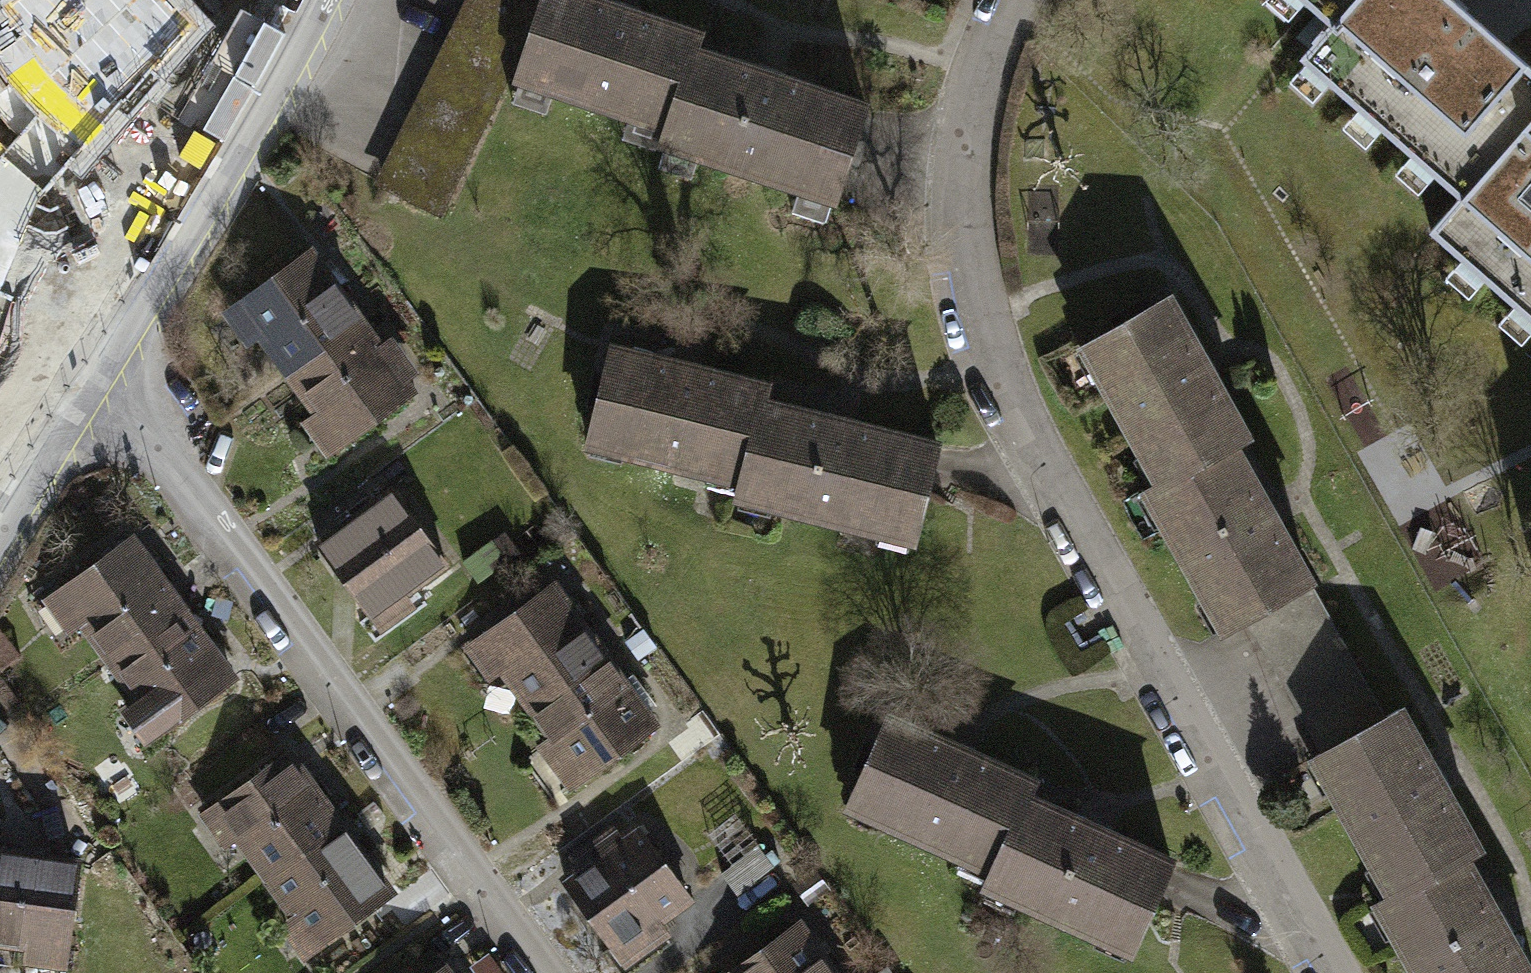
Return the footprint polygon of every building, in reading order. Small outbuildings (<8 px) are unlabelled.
[(545,0),(476,0),(382,188),(445,218),(520,83),(545,0)] [(675,129),(701,37),(709,39),(713,25),(629,0),(545,0),(520,83),(675,129)] [(1449,0),(1343,0),(1331,14),(1296,53),(1458,194),(1512,132),(1530,149),(1530,72),(1449,0)] [(1331,14),(1343,0),(1314,0),(1331,14)] [(701,37),(675,129),(670,145),(848,198),(880,91),(709,39),(701,37)] [(84,151),(81,180),(109,183),(122,51),(0,40),(0,142),(84,151)] [(1512,132),(1458,194),(1431,225),(1530,312),(1530,149),(1512,132)] [(283,370),(364,311),(310,238),(216,306),(245,345),(258,335),(283,370)] [(1157,496),(1236,452),(1254,442),(1212,365),(1175,299),(1077,353),(1157,496)] [(364,311),(283,370),(310,406),(296,415),(322,451),(416,382),(364,311)] [(580,435),(737,474),(759,380),(767,382),(770,368),(607,328),(603,345),(580,435)] [(759,380),(737,474),(733,489),(913,534),(940,425),(767,382),(759,380)] [(1271,515),(1236,452),(1157,496),(1144,503),(1223,646),(1315,595),(1271,515)] [(444,562),(387,477),(309,529),(373,624),(411,599),(404,588),(444,562)] [(102,656),(183,597),(129,524),(35,592),(63,631),(77,621),(102,656)] [(524,706),(605,647),(551,574),(457,643),(485,681),(498,672),(524,706)] [(183,597),(102,656),(128,692),(115,701),(141,737),(235,668),(183,597)] [(605,647),(524,706),(550,742),(537,752),(563,787),(657,719),(605,647)] [(836,802),(985,864),(1021,776),(1028,779),(1034,764),(879,700),(872,716),(836,802)] [(1388,912),(1467,869),(1486,858),(1442,780),(1407,716),(1309,770),(1388,912)] [(260,869),(341,810),(287,737),(193,805),(222,844),(235,835),(260,869)] [(1021,776),(985,864),(979,879),(1136,944),(1179,842),(1028,779),(1021,776)] [(690,895),(625,808),(571,849),(576,857),(558,870),(625,961),(668,929),(660,917),(690,895)] [(341,810),(260,869),(286,905),(273,915),(299,950),(393,882),(341,810)] [(20,945),(18,961),(62,967),(77,851),(0,842),(0,943),(20,945)] [(1467,869),(1388,912),(1375,920),(1405,972),(1525,972),(1502,931),(1467,869)] [(798,913),(715,972),(842,972),(798,913)] [(446,960),(428,972),(456,972),(446,960)]
